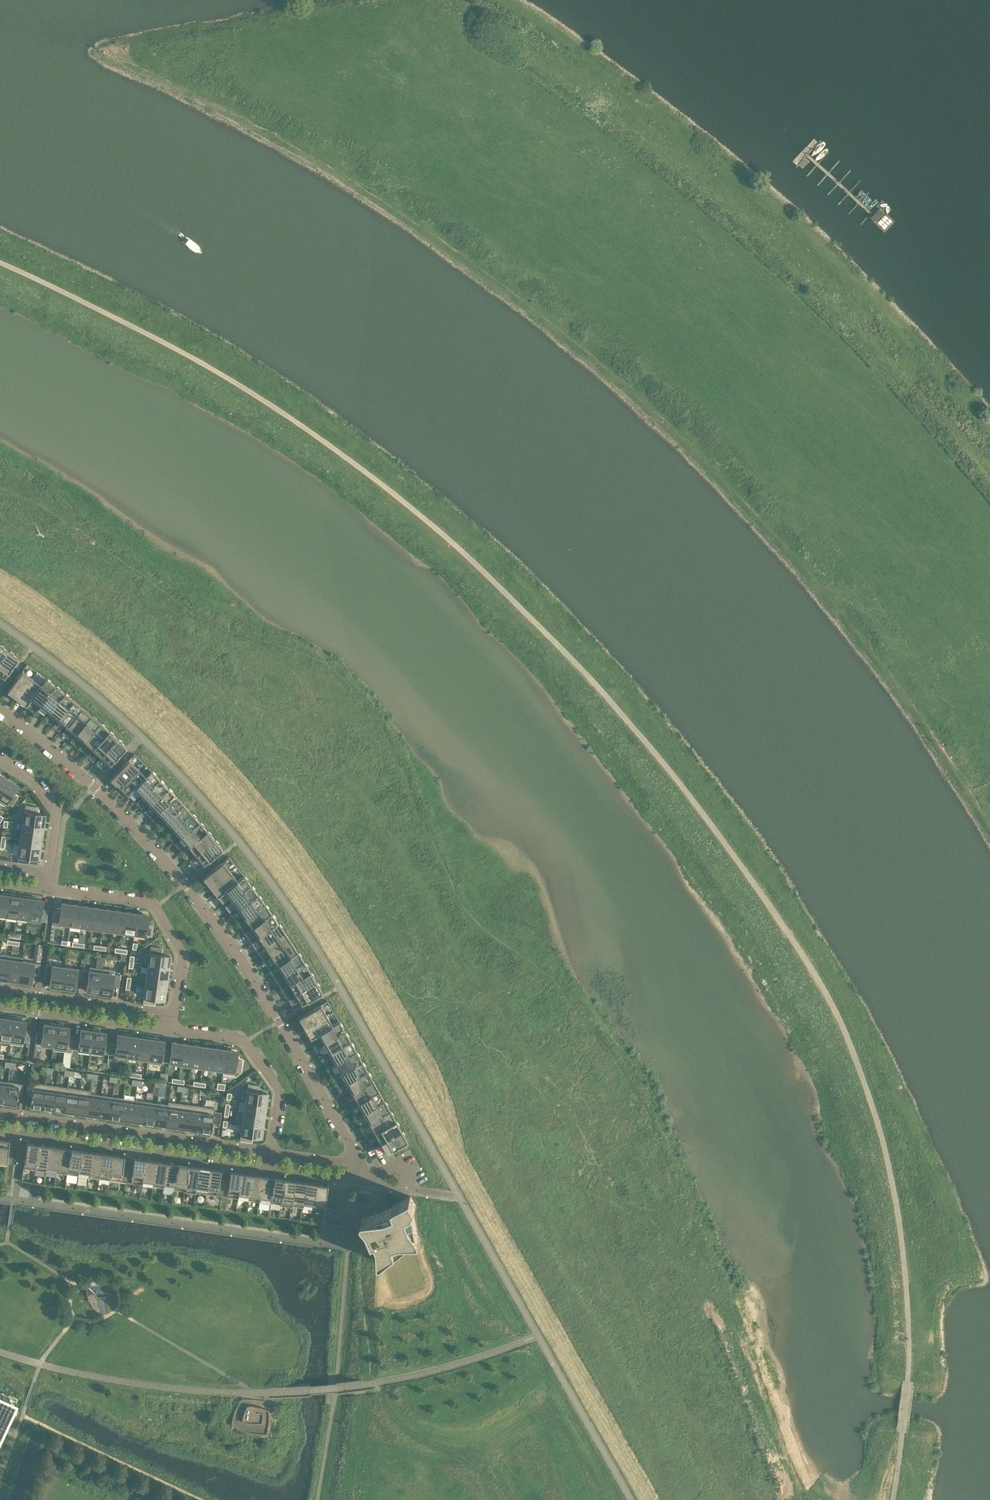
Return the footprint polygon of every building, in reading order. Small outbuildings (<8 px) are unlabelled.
[(8,650),(0,661),(0,674),(4,677),(18,657),(8,650)] [(7,690),(16,697),(36,671),(27,664),(7,690)] [(16,697),(25,704),(45,678),(36,671),(16,697)] [(31,697),(40,704),(55,685),(45,678),(25,704),(26,705),(31,697)] [(40,704),(49,711),(64,692),(55,685),(40,704)] [(49,711),(58,718),(73,699),(64,692),(49,711)] [(58,718),(66,725),(82,707),(73,699),(58,718)] [(66,725),(75,733),(91,714),(83,708),(82,707),(66,725)] [(75,733),(84,740),(100,722),(91,714),(75,733)] [(84,740),(92,748),(108,730),(100,722),(84,740)] [(101,755),(117,738),(108,730),(92,748),(101,755)] [(101,755),(109,763),(126,746),(117,738),(101,755)] [(111,777),(119,785),(142,762),(134,753),(111,777)] [(119,785),(127,793),(151,770),(142,762),(119,785)] [(134,787),(142,795),(159,778),(151,770),(127,793),(127,794),(134,787)] [(8,778),(0,791),(0,803),(4,805),(6,802),(12,806),(18,795),(13,792),(17,785),(9,780),(9,779),(8,778)] [(142,795),(150,803),(167,786),(159,778),(142,795)] [(150,803),(158,811),(175,795),(167,786),(150,803)] [(158,811),(165,820),(183,803),(175,795),(158,811)] [(165,820),(173,828),(191,812),(183,803),(165,820)] [(25,805),(22,822),(43,825),(43,824),(42,823),(44,814),(36,813),(37,806),(25,805)] [(173,828),(181,837),(199,821),(192,813),(191,812),(173,828)] [(181,837),(188,845),(206,829),(199,821),(181,837)] [(42,836),(43,825),(22,822),(21,833),(42,836)] [(188,845),(196,854),(214,838),(206,829),(188,845)] [(21,833),(19,844),(40,847),(42,836),(21,833)] [(222,847),(214,838),(196,854),(203,863),(222,847)] [(39,858),(40,847),(19,844),(17,861),(29,863),(30,857),(39,858)] [(202,877),(210,886),(236,866),(228,856),(202,877)] [(210,886),(217,895),(243,875),(236,866),(210,886)] [(224,890),(231,898),(250,884),(243,875),(217,895),(224,890)] [(231,898),(238,907),(257,893),(250,884),(231,898)] [(6,915),(9,893),(2,892),(2,894),(0,893),(0,915),(6,915)] [(15,894),(9,893),(6,915),(17,917),(20,896),(15,896),(15,894)] [(238,907),(245,917),(264,903),(257,893),(238,907)] [(17,917),(28,918),(31,896),(24,895),(24,897),(20,896),(17,917)] [(46,921),(48,909),(41,908),(43,899),(37,899),(37,897),(31,896),(28,918),(46,921)] [(54,910),(52,922),(69,924),(72,904),(61,902),(60,911),(54,910)] [(245,917),(251,926),(271,912),(265,904),(264,903),(245,917)] [(83,905),(72,904),(69,924),(80,926),(83,905)] [(94,907),(83,905),(80,926),(91,927),(94,907)] [(104,908),(94,907),(91,927),(101,929),(104,908)] [(115,910),(104,908),(101,929),(112,930),(115,910)] [(126,911),(115,910),(112,930),(123,932),(126,911)] [(137,913),(126,911),(123,932),(134,933),(137,913)] [(251,926),(258,935),(277,922),(271,912),(251,926)] [(138,913),(137,913),(134,933),(151,936),(153,924),(147,923),(148,915),(138,914),(138,913)] [(258,935),(264,945),(284,931),(277,922),(258,935)] [(271,954),(290,941),(284,931),(264,945),(271,954)] [(271,954),(277,964),(297,951),(290,941),(271,954)] [(40,961),(42,944),(35,943),(33,960),(40,961)] [(144,963),(169,967),(169,965),(168,965),(169,955),(161,954),(162,948),(150,946),(149,952),(146,952),(144,963)] [(277,964),(283,973),(303,961),(298,952),(297,951),(277,964)] [(8,979),(11,955),(0,954),(0,980),(3,980),(3,979),(8,979)] [(18,983),(22,960),(22,957),(11,955),(8,979),(12,980),(12,982),(18,983)] [(32,974),(38,975),(40,963),(22,960),(18,983),(25,984),(25,982),(30,983),(32,974)] [(283,973),(289,983),(309,971),(303,961),(283,973)] [(148,964),(146,974),(167,977),(169,967),(144,963),(148,964)] [(61,988),(64,966),(46,964),(44,975),(51,976),(49,985),(55,985),(55,987),(61,988)] [(79,968),(64,966),(61,988),(68,989),(68,987),(74,988),(75,979),(81,980),(83,969),(79,968)] [(98,993),(102,968),(89,966),(89,970),(83,969),(81,980),(87,981),(86,990),(92,991),(91,992),(98,993)] [(114,970),(102,968),(98,993),(105,994),(105,993),(111,993),(112,985),(118,985),(120,974),(114,973),(114,970)] [(289,983),(295,993),(315,980),(309,971),(289,983)] [(145,985),(165,988),(167,977),(146,974),(145,985)] [(315,980),(295,993),(301,1003),(322,991),(315,980)] [(145,985),(142,1003),(154,1004),(155,998),(164,999),(165,988),(145,985)] [(298,1017),(304,1026),(333,1010),(327,1000),(298,1017)] [(338,1020),(333,1010),(304,1026),(309,1036),(338,1020)] [(10,1043),(13,1017),(7,1016),(7,1018),(2,1017),(0,1033),(0,1042),(10,1043)] [(20,1018),(13,1017),(10,1043),(22,1045),(22,1041),(29,1042),(30,1030),(24,1029),(25,1020),(20,1020),(20,1018)] [(338,1020),(309,1036),(310,1037),(318,1033),(323,1042),(344,1030),(338,1020)] [(36,1031),(35,1043),(53,1045),(52,1049),(56,1023),(50,1022),(49,1024),(44,1023),(43,1032),(36,1031)] [(63,1024),(56,1023),(52,1049),(71,1052),(73,1036),(67,1035),(68,1026),(63,1026),(63,1024)] [(72,1048),(90,1051),(93,1028),(86,1027),(86,1029),(81,1028),(79,1037),(73,1036),(71,1052),(72,1048)] [(100,1029),(93,1028),(90,1051),(108,1053),(110,1041),(104,1041),(105,1032),(100,1031),(100,1029)] [(350,1040),(344,1030),(323,1042),(329,1052),(350,1040)] [(114,1058),(126,1060),(130,1034),(123,1033),(123,1034),(118,1033),(116,1042),(110,1041),(108,1053),(115,1054),(114,1058)] [(136,1034),(130,1034),(126,1060),(127,1060),(127,1056),(137,1058),(140,1037),(136,1036),(136,1034)] [(147,1063),(148,1063),(151,1037),(145,1036),(145,1037),(140,1037),(137,1058),(148,1059),(147,1063)] [(158,1038),(151,1037),(148,1063),(160,1064),(161,1061),(167,1062),(168,1050),(162,1049),(164,1040),(158,1039),(158,1038)] [(350,1040),(329,1052),(334,1062),(355,1050),(350,1040)] [(169,1062),(180,1064),(183,1043),(182,1043),(182,1044),(178,1043),(178,1042),(172,1041),(169,1062)] [(189,1044),(183,1043),(180,1064),(191,1065),(194,1044),(193,1044),(193,1045),(189,1045),(189,1044)] [(191,1065),(201,1067),(204,1046),(203,1047),(199,1046),(199,1045),(194,1044),(191,1065)] [(210,1047),(204,1046),(201,1067),(212,1068),(215,1047),(214,1047),(214,1048),(210,1048),(210,1047)] [(222,1073),(226,1049),(225,1049),(225,1050),(221,1049),(221,1048),(215,1047),(212,1068),(222,1070),(222,1073)] [(228,1049),(226,1049),(222,1073),(233,1075),(234,1071),(241,1072),(242,1060),(236,1059),(237,1052),(227,1050),(228,1049)] [(361,1060),(355,1050),(334,1062),(340,1072),(361,1060)] [(346,1082),(367,1070),(361,1060),(340,1072),(346,1082)] [(372,1080),(367,1070),(346,1082),(351,1092),(372,1080)] [(357,1101),(378,1090),(372,1080),(351,1092),(357,1101)] [(17,1094),(21,1094),(23,1084),(7,1081),(4,1102),(16,1104),(17,1094)] [(41,1108),(44,1084),(33,1082),(32,1085),(29,1084),(27,1095),(31,1095),(29,1106),(41,1108)] [(224,1090),(225,1083),(217,1082),(216,1089),(224,1090)] [(241,1100),(266,1104),(266,1102),(265,1102),(266,1093),(258,1091),(259,1085),(247,1083),(246,1090),(243,1089),(241,1100)] [(44,1084),(41,1108),(49,1109),(49,1108),(52,1108),(56,1085),(44,1084)] [(67,1087),(56,1085),(52,1108),(56,1109),(56,1110),(64,1111),(67,1087)] [(67,1087),(64,1111),(71,1112),(71,1111),(75,1111),(78,1088),(67,1087)] [(90,1090),(78,1088),(75,1111),(79,1112),(78,1113),(86,1114),(90,1090)] [(90,1090),(86,1114),(94,1115),(94,1114),(98,1115),(100,1095),(90,1093),(90,1090)] [(384,1100),(378,1090),(357,1101),(363,1111),(384,1100)] [(112,1096),(100,1095),(98,1115),(101,1115),(101,1116),(109,1117),(112,1096)] [(112,1096),(109,1117),(116,1118),(117,1117),(120,1118),(123,1098),(112,1096)] [(134,1099),(123,1098),(120,1118),(124,1118),(124,1119),(131,1121),(134,1099)] [(134,1099),(131,1121),(139,1122),(139,1120),(143,1121),(146,1101),(134,1099)] [(245,1101),(243,1111),(264,1114),(265,1109),(264,1109),(264,1104),(266,1105),(266,1104),(241,1100),(241,1101),(245,1101)] [(369,1122),(389,1110),(384,1100),(363,1111),(369,1122)] [(157,1103),(146,1101),(143,1121),(146,1121),(146,1123),(154,1124),(157,1103)] [(157,1103),(154,1124),(162,1125),(162,1124),(165,1124),(169,1101),(168,1101),(168,1104),(157,1103)] [(180,1103),(169,1101),(165,1124),(169,1125),(169,1126),(176,1127),(180,1103)] [(180,1103),(176,1127),(184,1128),(184,1127),(188,1127),(191,1104),(180,1103)] [(202,1106),(191,1104),(188,1127),(192,1128),(191,1129),(199,1130),(202,1106)] [(212,1122),(219,1123),(221,1112),(214,1111),(214,1108),(202,1106),(199,1130),(211,1132),(212,1122)] [(395,1120),(389,1110),(369,1122),(374,1131),(395,1120)] [(242,1122),(263,1125),(263,1119),(262,1119),(263,1115),(264,1115),(264,1114),(243,1111),(242,1122)] [(401,1130),(395,1120),(374,1131),(380,1141),(401,1130)] [(242,1122),(239,1140),(251,1142),(252,1135),(261,1136),(262,1130),(261,1130),(261,1126),(262,1126),(263,1125),(242,1122)] [(380,1141),(385,1151),(406,1139),(401,1130),(380,1141)] [(7,1149),(9,1139),(0,1137),(0,1164),(5,1165),(7,1149)] [(27,1141),(26,1144),(23,1167),(34,1169),(37,1143),(27,1141)] [(47,1154),(48,1144),(37,1143),(34,1169),(45,1170),(47,1154)] [(48,1144),(47,1154),(45,1170),(55,1172),(58,1156),(59,1146),(48,1144)] [(59,1146),(58,1156),(55,1172),(66,1173),(70,1147),(59,1146)] [(77,1175),(79,1159),(81,1149),(70,1147),(66,1173),(77,1175)] [(81,1149),(79,1159),(77,1175),(88,1176),(90,1161),(91,1151),(81,1149)] [(91,1151),(90,1161),(88,1176),(99,1178),(102,1152),(91,1151)] [(99,1178),(109,1179),(112,1164),(113,1154),(102,1152),(99,1178)] [(128,1166),(123,1165),(124,1155),(113,1154),(112,1164),(109,1179),(125,1182),(128,1166)] [(145,1158),(134,1157),(132,1167),(128,1166),(125,1182),(141,1184),(143,1168),(145,1158)] [(145,1158),(143,1168),(141,1184),(152,1185),(155,1160),(145,1158)] [(152,1185),(162,1187),(165,1171),(166,1161),(155,1160),(152,1185)] [(166,1161),(165,1171),(162,1187),(173,1188),(177,1163),(166,1161)] [(184,1190),(186,1174),(188,1164),(177,1163),(173,1188),(184,1190)] [(188,1164),(186,1174),(184,1190),(195,1192),(198,1166),(188,1164)] [(195,1192),(205,1193),(208,1177),(209,1167),(198,1166),(195,1192)] [(209,1167),(208,1177),(205,1193),(222,1195),(224,1180),(219,1179),(220,1169),(209,1167)] [(239,1182),(241,1172),(230,1170),(229,1180),(224,1180),(222,1195),(237,1198),(239,1182)] [(241,1172),(239,1182),(237,1198),(248,1199),(250,1183),(252,1173),(241,1172)] [(252,1173),(250,1183),(248,1199),(259,1201),(261,1185),(262,1175),(252,1173)] [(262,1175),(261,1185),(259,1201),(269,1202),(273,1176),(262,1175)] [(284,1178),(273,1176),(269,1202),(280,1204),(284,1178)] [(291,1205),(293,1189),(295,1179),(284,1178),(280,1204),(291,1205)] [(295,1179),(293,1189),(291,1205),(302,1207),(304,1191),(305,1181),(295,1179)] [(305,1181),(304,1191),(302,1207),(313,1208),(315,1192),(316,1182),(305,1181)] [(316,1182),(315,1192),(313,1208),(323,1210),(326,1194),(327,1186),(327,1184),(316,1182)] [(392,1207),(387,1209),(367,1216),(363,1216),(361,1218),(368,1227),(378,1257),(378,1261),(381,1262),(389,1257),(410,1241),(419,1241),(420,1238),(418,1235),(413,1211),(416,1206),(410,1196),(392,1206),(392,1207)] [(0,1393),(0,1436),(1,1436),(8,1422),(6,1421),(15,1400),(0,1393)]
